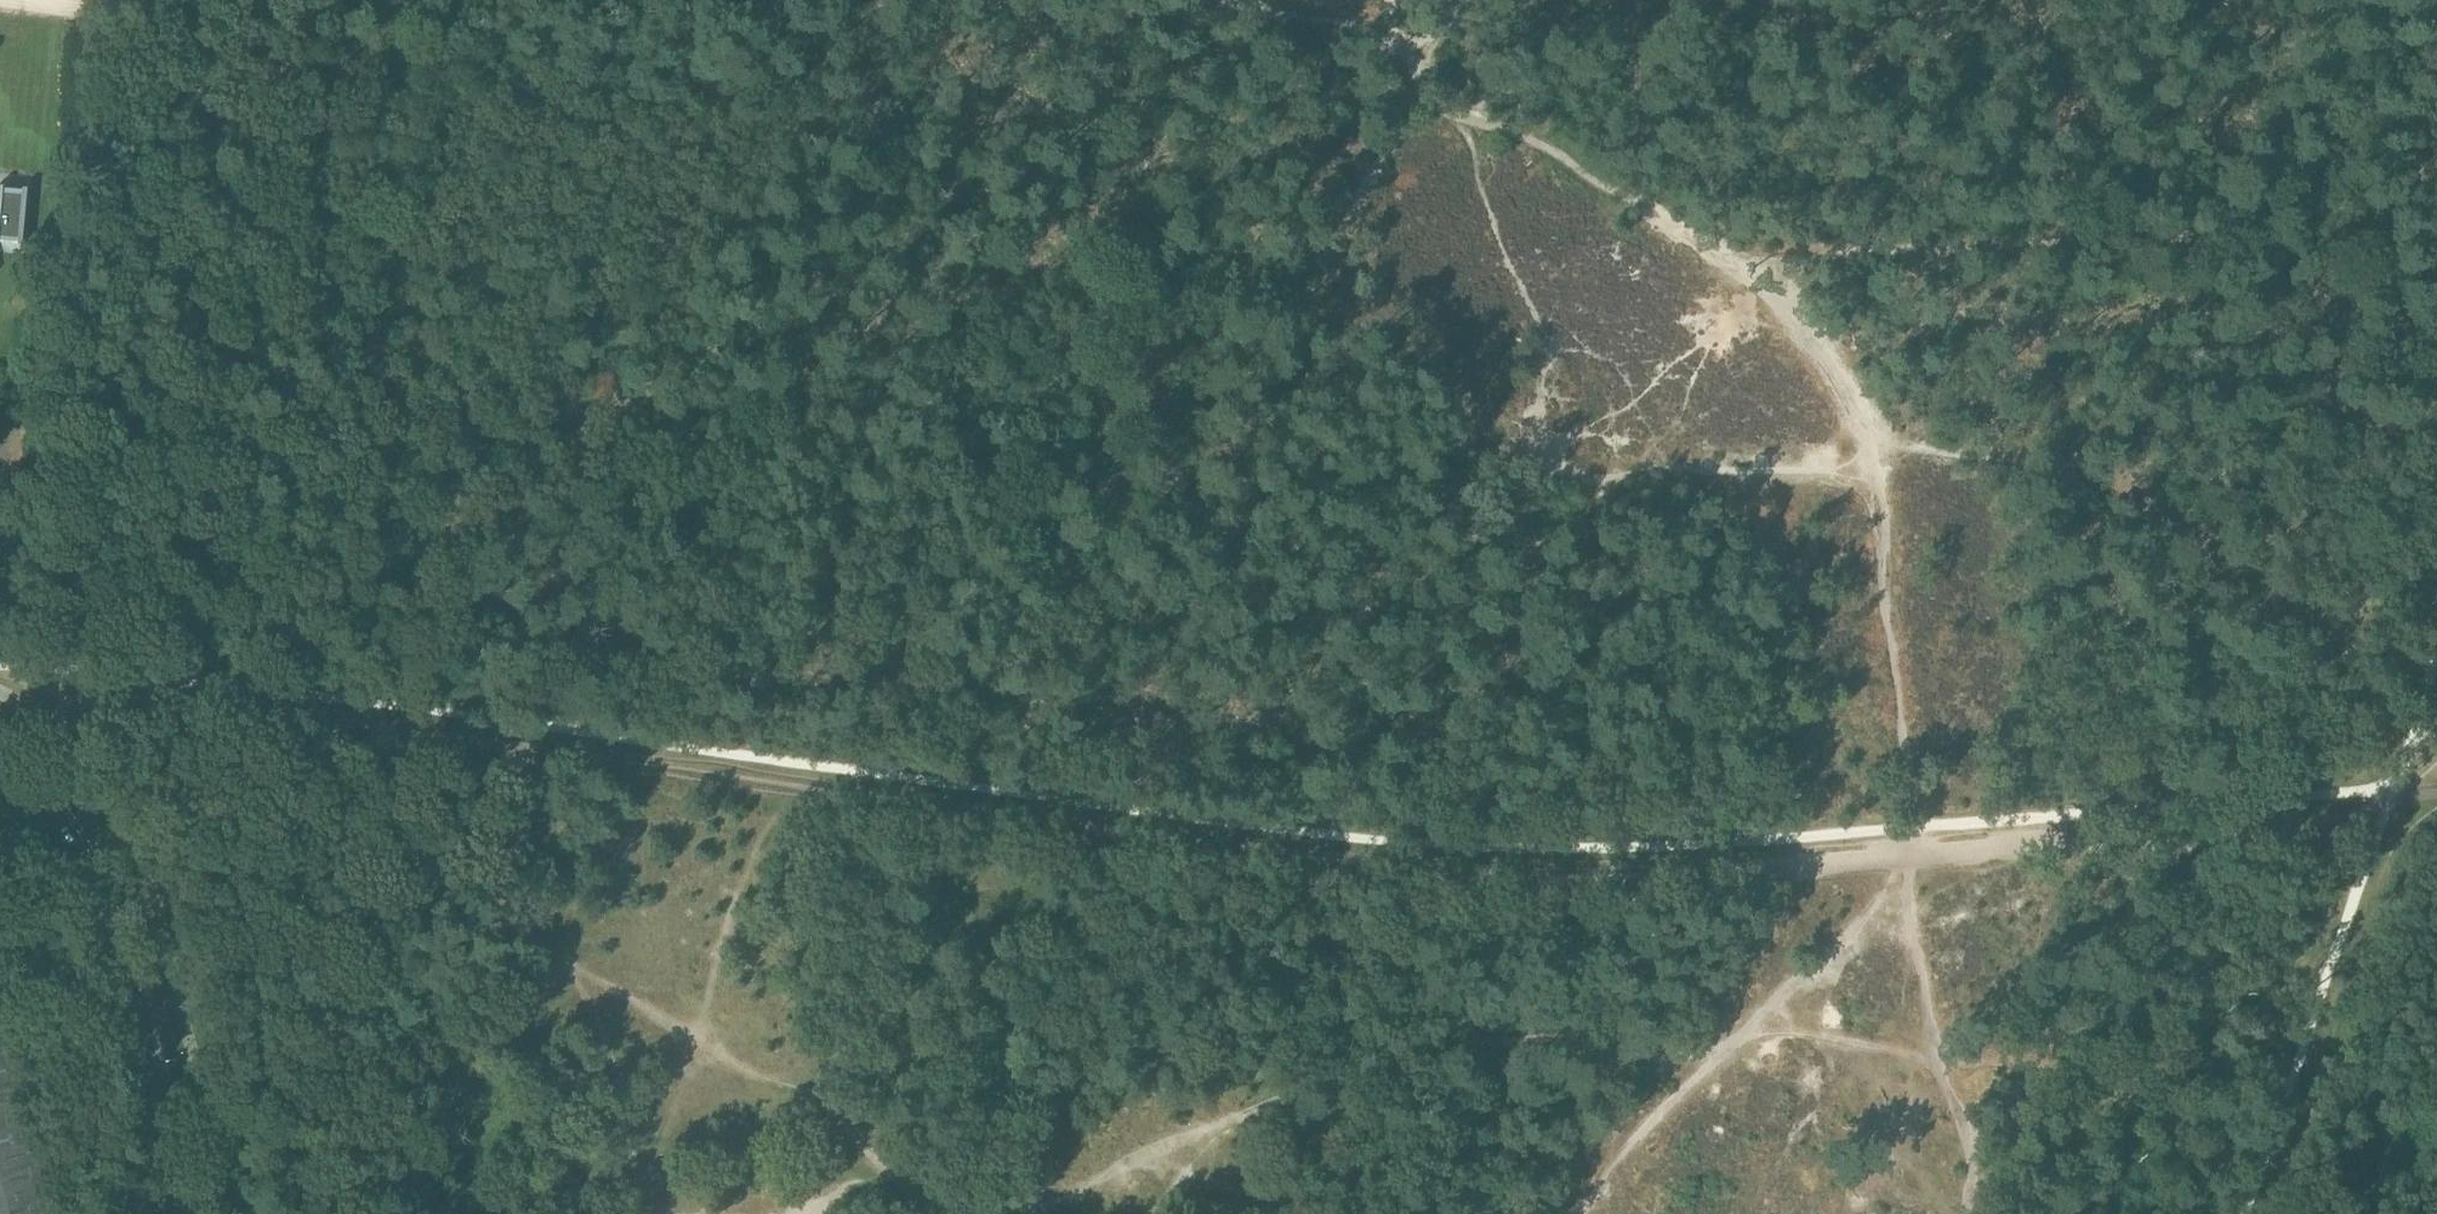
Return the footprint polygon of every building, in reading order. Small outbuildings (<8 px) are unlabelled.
[(19,241),(23,191),(0,189),(0,239),(19,241)]
